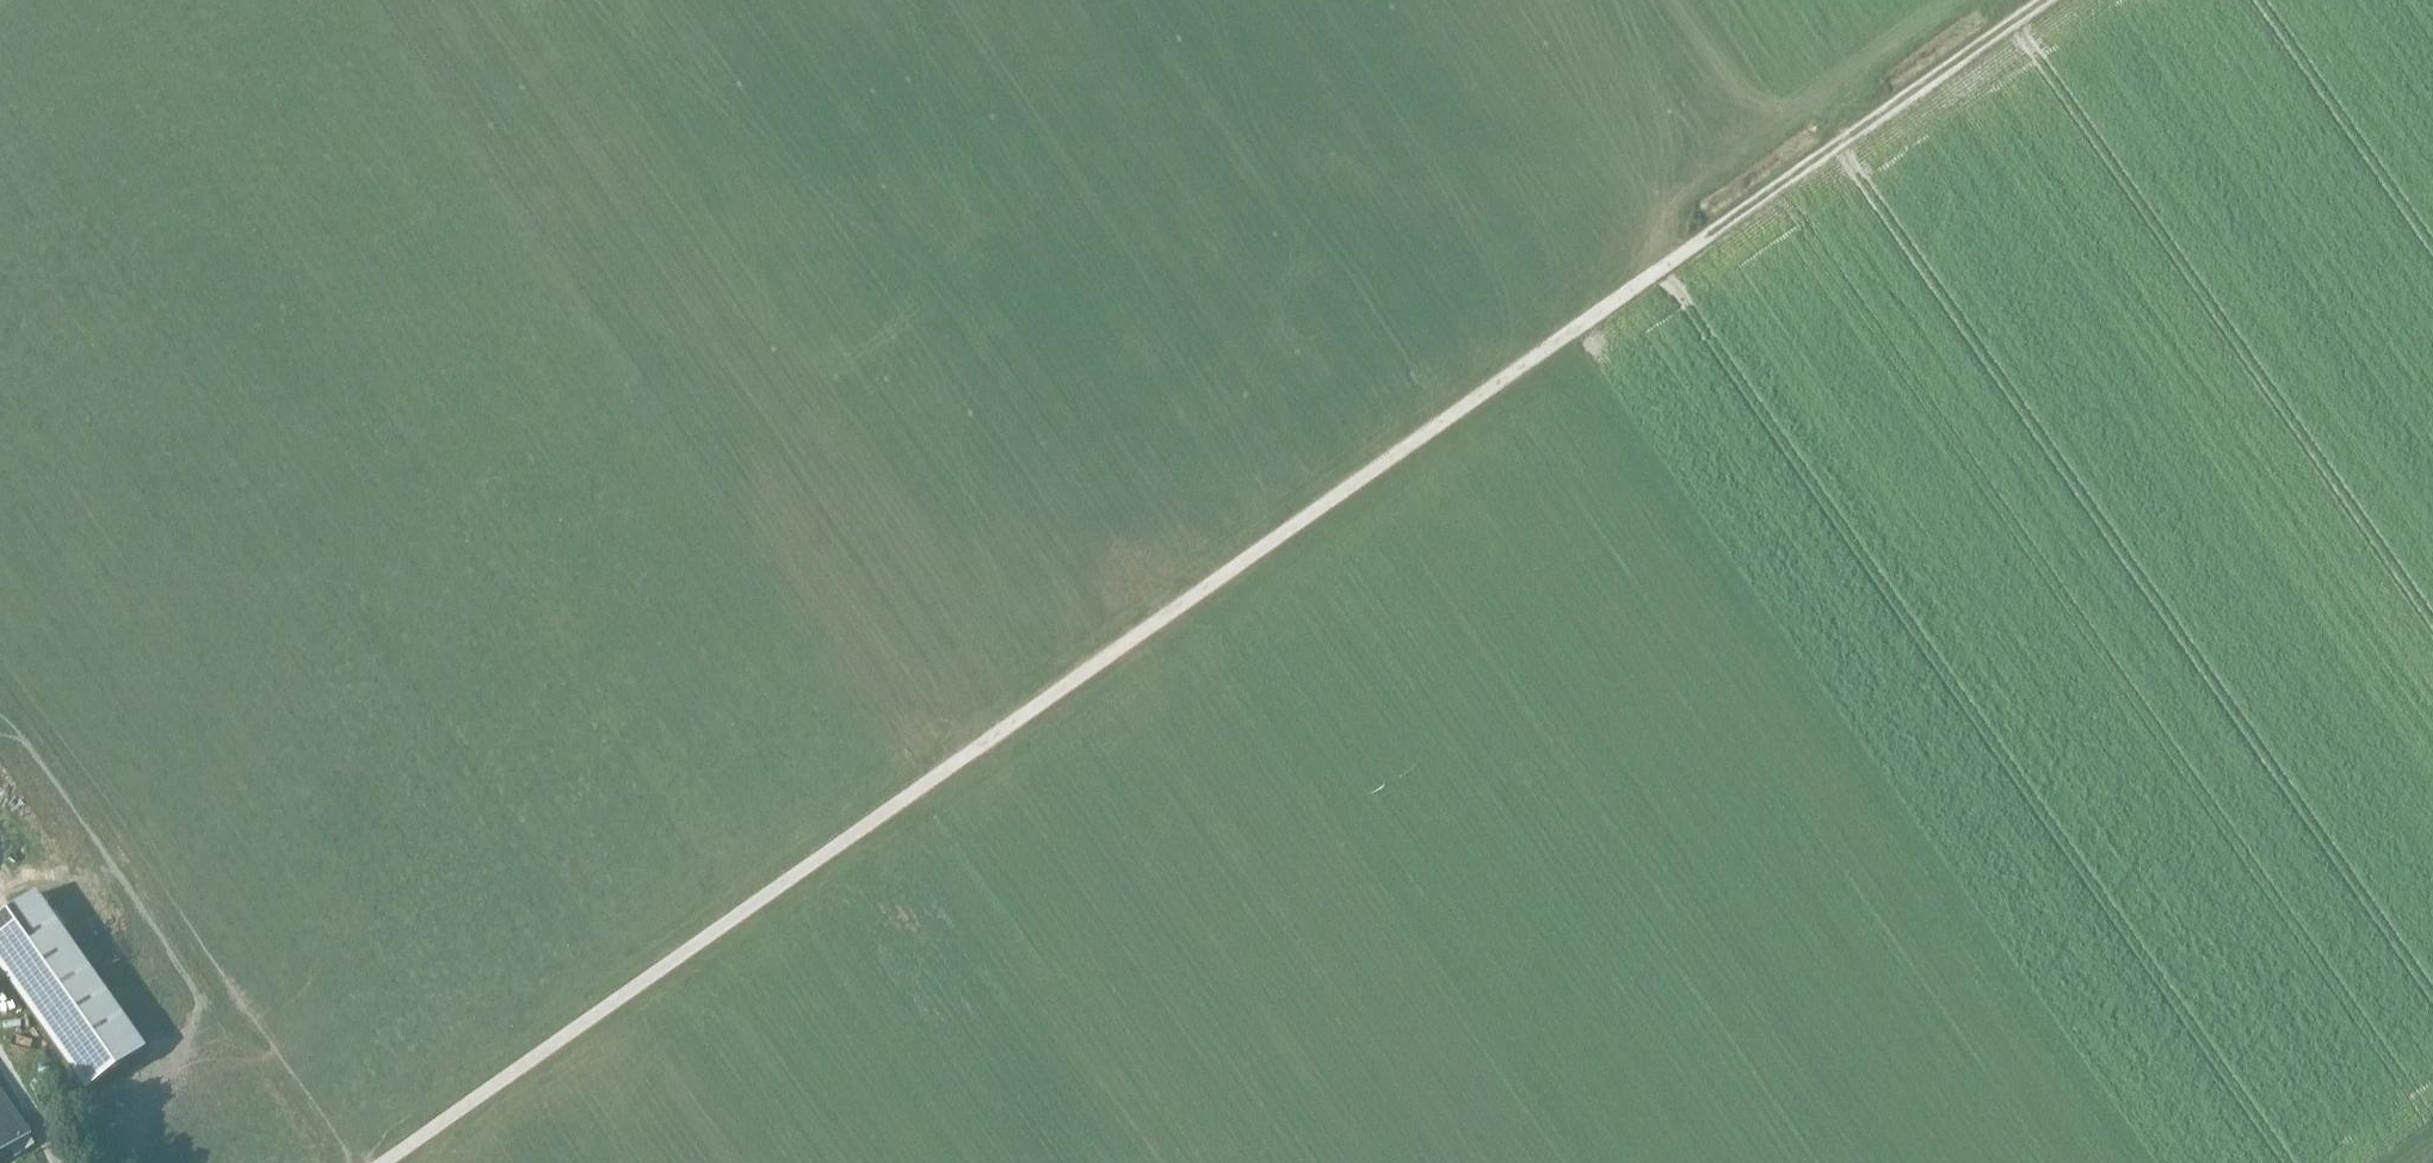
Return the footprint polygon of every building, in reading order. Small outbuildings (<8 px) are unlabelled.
[(0,922),(0,969),(88,1093),(147,1052),(36,896),(0,922)] [(32,1137),(0,1093),(0,1160),(32,1137)]
